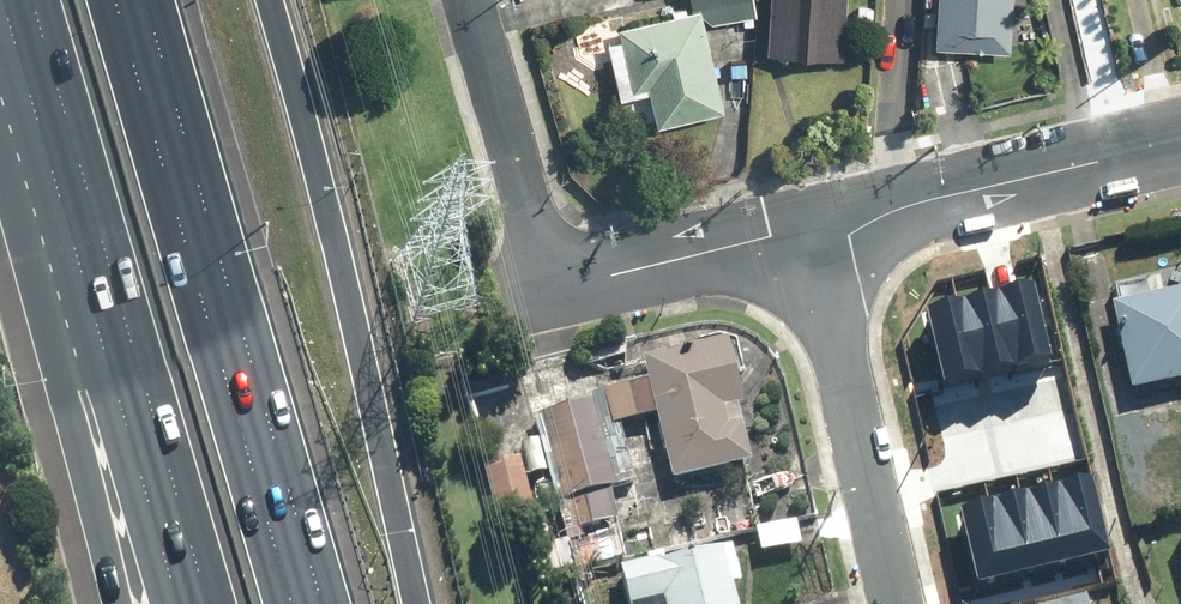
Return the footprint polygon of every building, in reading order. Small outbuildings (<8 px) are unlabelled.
[(685,9),(607,17),(616,100),(643,97),(646,124),(717,116),(707,24),(748,20),(746,0),(684,0),(685,9)] [(761,58),(834,64),(839,0),(766,0),(761,58)] [(1011,0),(930,0),(928,49),(1008,53),(1011,0)] [(928,305),(945,376),(1047,352),(1030,282),(928,305)] [(1104,314),(1123,400),(1180,387),(1180,297),(1104,314)] [(720,345),(636,363),(639,377),(648,421),(663,487),(747,469),(735,413),(720,345)] [(468,400),(513,391),(507,362),(462,372),(468,400)] [(648,421),(639,377),(516,404),(487,410),(482,411),(492,455),(517,449),(615,428),(648,421)] [(533,484),(538,510),(551,507),(608,494),(629,490),(615,428),(517,449),(518,455),(523,481),(543,476),(544,482),(533,484)] [(527,520),(516,468),(479,476),(490,528),(527,520)] [(963,501),(981,577),(1111,547),(1093,472),(963,501)] [(608,494),(551,507),(558,537),(615,525),(608,494)] [(790,523),(750,532),(756,559),(796,550),(790,523)] [(623,563),(617,535),(565,546),(571,574),(612,566),(623,563)] [(1170,541),(1180,575),(1180,538),(1170,541)] [(723,594),(734,592),(728,565),(725,550),(714,552),(611,575),(617,603),(725,603),(723,594)]
